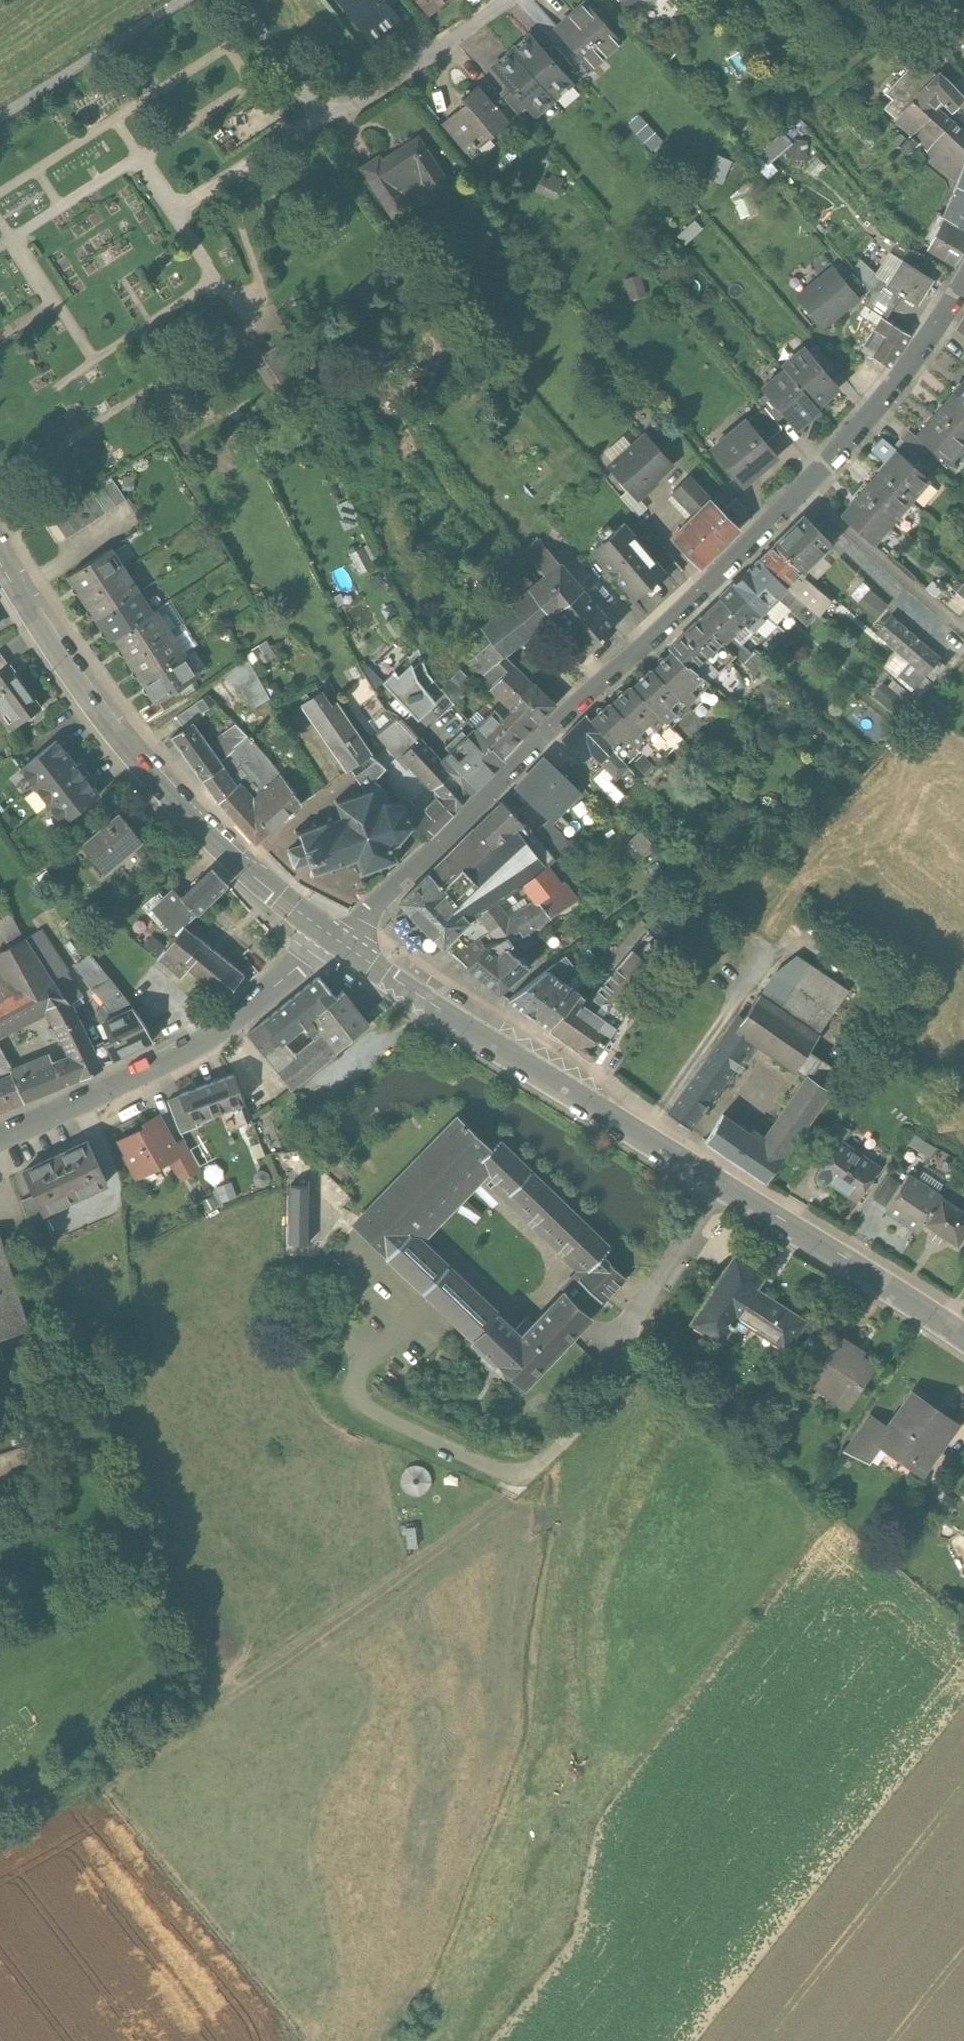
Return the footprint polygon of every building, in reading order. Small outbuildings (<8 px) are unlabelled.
[(343,4),(343,3),(342,3),(340,4),(373,44),(374,43),(394,26),(395,27),(396,26),(396,25),(400,21),(389,8),(383,0),(347,0),(343,4)] [(419,3),(426,11),(432,12),(447,0),(420,0),(419,3)] [(621,43),(586,3),(556,31),(588,66),(600,55),(604,59),(621,43)] [(548,56),(530,36),(511,52),(553,100),(572,84),(564,75),(548,56)] [(938,67),(918,40),(906,49),(916,62),(926,76),(931,72),(938,67)] [(573,67),(557,48),(548,56),(564,75),(573,67)] [(553,100),(511,52),(493,68),(511,88),(527,107),(535,116),(553,100)] [(916,62),(884,92),(892,100),(885,110),(914,136),(917,133),(938,110),(938,111),(944,104),(953,112),(963,100),(963,98),(953,85),(951,87),(937,74),(935,76),(931,72),(926,76),(916,62)] [(962,78),(953,85),(963,98),(963,80),(962,78)] [(509,123),(478,86),(462,100),(468,108),(463,112),(460,109),(451,117),(453,120),(476,146),(478,145),(477,145),(479,143),(478,142),(487,134),(491,139),(509,123)] [(527,107),(511,88),(502,96),(518,115),(527,107)] [(938,111),(938,110),(917,133),(914,136),(907,142),(900,148),(907,155),(918,144),(927,151),(937,139),(953,124),(938,111)] [(476,146),(453,120),(445,127),(466,153),(474,147),(475,148),(476,146)] [(953,124),(937,139),(927,151),(934,157),(930,160),(958,182),(956,186),(963,190),(963,133),(953,124)] [(901,136),(894,143),(900,148),(907,142),(901,136)] [(419,138),(394,154),(399,161),(387,169),(379,157),(362,168),(394,216),(410,205),(403,193),(423,181),(433,196),(450,185),(419,138)] [(956,186),(943,216),(950,221),(963,229),(963,190),(956,186)] [(946,226),(950,221),(943,216),(938,214),(922,239),(921,241),(955,263),(963,247),(963,236),(946,226)] [(930,280),(903,262),(888,286),(916,303),(930,280)] [(857,297),(833,269),(798,299),(821,327),(857,297)] [(899,297),(876,283),(865,309),(885,320),(899,297)] [(865,309),(864,308),(860,315),(878,326),(865,347),(876,354),(873,360),(889,368),(909,335),(885,320),(865,309)] [(313,366),(292,334),(261,355),(283,387),(313,366)] [(832,363),(816,345),(807,353),(823,371),(832,363)] [(807,353),(804,349),(782,367),(784,370),(785,370),(816,406),(817,406),(837,388),(823,371),(807,353)] [(816,406),(785,370),(784,370),(764,388),(767,392),(783,410),(797,427),(819,409),(817,406),(816,406)] [(345,377),(337,382),(344,392),(351,388),(345,377)] [(953,393),(963,403),(963,381),(953,393)] [(783,410),(767,392),(758,400),(765,408),(774,418),(783,410)] [(953,393),(935,414),(963,439),(963,403),(953,393)] [(765,408),(747,423),(763,441),(780,426),(774,418),(765,408)] [(935,414),(916,436),(925,444),(948,464),(963,446),(963,439),(935,414)] [(745,421),(712,449),(740,483),(746,483),(776,457),(763,441),(747,423),(745,421)] [(916,436),(908,429),(901,438),(917,453),(925,444),(916,436)] [(671,466),(645,436),(610,466),(636,496),(671,466)] [(893,447),(882,438),(871,450),(887,463),(878,474),(910,501),(929,479),(909,462),(893,447)] [(917,453),(901,438),(893,447),(909,462),(917,453)] [(910,501),(878,474),(860,494),(892,522),(910,501)] [(687,478),(674,491),(696,514),(709,501),(687,478)] [(126,500),(113,480),(103,487),(116,507),(126,500)] [(103,487),(54,520),(67,539),(116,507),(103,487)] [(892,522),(860,494),(841,517),(873,544),(892,522)] [(736,497),(721,512),(738,530),(752,517),(736,497)] [(696,514),(673,537),(702,567),(738,530),(721,512),(709,501),(696,514)] [(804,516),(775,545),(801,571),(802,572),(831,543),(804,516)] [(649,552),(624,523),(614,532),(608,525),(597,535),(603,542),(592,551),(610,572),(611,571),(616,577),(615,578),(633,599),(666,572),(665,570),(649,552)] [(539,540),(525,551),(532,561),(547,549),(539,540)] [(674,563),(658,544),(649,552),(665,570),(674,563)] [(801,571),(775,545),(759,560),(785,587),(817,614),(819,615),(830,601),(804,579),(801,582),(795,576),(801,571)] [(109,549),(70,575),(85,597),(124,571),(109,549)] [(547,549),(532,561),(545,577),(560,564),(547,549)] [(528,573),(514,553),(488,572),(512,604),(533,586),(534,586),(527,575),(528,573)] [(759,560),(734,585),(753,605),(760,612),(775,625),(789,609),(807,626),(817,614),(785,587),(759,560)] [(534,586),(533,586),(555,612),(582,590),(560,564),(545,577),(534,586)] [(124,571),(85,597),(99,618),(138,592),(124,571)] [(753,605),(734,585),(719,599),(738,619),(753,605)] [(533,586),(512,604),(533,630),(539,626),(542,623),(550,617),(555,613),(555,612),(533,586)] [(582,590),(555,612),(555,613),(556,612),(568,627),(594,605),(582,590)] [(138,592),(99,618),(113,639),(116,637),(152,614),(138,592)] [(738,619),(719,599),(701,618),(731,649),(730,650),(735,654),(744,663),(753,654),(741,642),(733,634),(743,624),(738,619)] [(512,604),(482,628),(491,640),(503,656),(508,652),(521,641),(529,634),(533,630),(512,604)] [(594,605),(568,627),(589,652),(615,629),(594,605)] [(152,614),(116,637),(130,658),(169,633),(155,611),(152,614)] [(941,658),(891,616),(875,634),(910,664),(922,674),(925,677),(941,658)] [(550,617),(542,623),(547,629),(555,622),(550,617)] [(701,618),(669,649),(672,651),(688,665),(689,664),(708,681),(735,654),(730,650),(731,649),(701,618)] [(743,624),(733,634),(741,642),(752,631),(743,624)] [(552,641),(539,626),(533,630),(529,634),(543,649),(552,641)] [(169,633),(130,658),(144,680),(183,654),(169,633)] [(491,640),(468,664),(472,668),(475,664),(485,674),(503,656),(491,640)] [(521,641),(508,652),(513,658),(526,647),(521,641)] [(688,665),(672,651),(653,670),(690,709),(692,710),(701,701),(715,688),(708,681),(689,664),(688,665)] [(753,654),(744,663),(751,669),(761,659),(754,653),(753,654)] [(9,666),(0,654),(0,673),(9,666)] [(183,654),(144,680),(158,701),(192,679),(197,676),(183,654)] [(441,690),(428,674),(424,662),(422,656),(400,675),(410,689),(438,720),(454,705),(454,706),(466,694),(453,682),(441,690)] [(532,684),(503,656),(485,674),(494,684),(491,689),(510,707),(524,692),(532,684)] [(257,676),(247,658),(224,673),(237,693),(240,691),(252,708),(255,707),(270,698),(257,676)] [(922,674),(910,664),(899,676),(911,686),(922,674)] [(9,666),(0,673),(0,716),(11,731),(41,710),(9,666)] [(690,709),(653,670),(650,670),(632,687),(671,727),(690,709)] [(471,681),(461,671),(452,680),(453,682),(466,694),(469,691),(468,691),(473,686),(471,681)] [(922,674),(911,686),(915,689),(925,677),(922,674)] [(158,701),(157,702),(164,713),(199,690),(192,679),(158,701)] [(534,701),(520,717),(518,719),(529,731),(554,705),(532,684),(524,692),(534,701)] [(632,687),(629,687),(612,704),(649,742),(651,744),(670,726),(632,687)] [(365,689),(355,695),(359,702),(355,704),(357,708),(371,699),(365,689)] [(479,700),(469,691),(466,694),(454,706),(464,714),(479,700)] [(370,755),(334,703),(329,706),(319,692),(301,704),(347,771),(349,769),(370,755)] [(524,692),(510,707),(515,713),(520,717),(534,701),(524,692)] [(715,715),(701,701),(692,710),(705,723),(706,725),(715,715)] [(197,703),(176,717),(184,729),(192,723),(204,714),(197,703)] [(612,704),(608,704),(591,721),(616,747),(613,750),(627,765),(640,751),(649,742),(612,704)] [(255,707),(252,708),(244,714),(243,715),(254,729),(265,721),(255,707)] [(241,709),(230,718),(235,724),(248,737),(251,740),(253,738),(251,735),(256,731),(254,729),(243,715),(244,714),(241,709)] [(690,709),(671,727),(684,740),(686,742),(705,723),(692,710),(690,709)] [(515,713),(506,722),(494,710),(485,720),(477,728),(504,758),(522,738),(523,738),(529,731),(518,719),(520,717),(515,713)] [(485,720),(477,712),(470,721),(476,728),(477,728),(485,720)] [(591,721),(586,715),(563,738),(585,760),(593,752),(605,765),(598,772),(609,783),(628,766),(627,765),(613,750),(615,747),(591,721)] [(421,741),(399,718),(398,719),(397,718),(377,734),(399,760),(404,755),(421,741)] [(211,750),(192,723),(184,729),(173,737),(203,780),(222,766),(221,764),(211,750)] [(235,724),(218,737),(222,741),(211,750),(221,764),(237,749),(235,747),(248,737),(235,724)] [(670,726),(651,744),(663,757),(665,759),(684,740),(671,727),(670,726)] [(477,728),(476,728),(467,737),(462,731),(445,748),(450,754),(441,763),(451,773),(470,794),(471,794),(505,760),(504,758),(477,728)] [(248,737),(235,747),(237,749),(221,764),(222,766),(203,780),(218,802),(268,758),(251,740),(248,737)] [(441,763),(421,741),(404,755),(434,788),(451,773),(441,763)] [(57,742),(21,770),(35,788),(71,760),(57,742)] [(651,744),(649,742),(640,751),(654,765),(663,757),(651,744)] [(370,755),(349,769),(366,793),(372,791),(372,792),(380,789),(374,783),(386,770),(370,755)] [(288,757),(275,767),(281,775),(286,781),(299,771),(288,757)] [(268,758),(218,802),(256,843),(287,815),(286,815),(302,803),(286,781),(281,775),(275,767),(268,758)] [(579,792),(544,758),(516,788),(549,820),(551,822),(579,792)] [(71,760),(35,788),(49,806),(85,778),(77,767),(71,760)] [(89,775),(81,764),(77,767),(85,778),(89,775)] [(609,783),(598,772),(590,781),(606,797),(614,789),(609,783)] [(470,794),(451,773),(434,788),(439,794),(435,798),(438,800),(453,815),(456,811),(454,809),(470,794)] [(97,785),(89,775),(85,778),(93,788),(97,785)] [(85,778),(49,806),(63,824),(99,796),(93,788),(85,778)] [(389,796),(380,789),(372,792),(377,805),(384,803),(390,804),(389,796)] [(366,793),(356,796),(355,792),(352,793),(354,797),(340,802),(336,801),(334,803),(338,805),(341,817),(333,820),(330,815),(327,817),(329,822),(317,826),(315,822),(312,823),(313,828),(299,833),(295,831),(294,833),(300,837),(303,845),(287,850),(294,869),(309,863),(312,870),(310,877),(313,878),(314,873),(329,868),(330,872),(332,871),(331,867),(345,863),(346,867),(349,866),(348,862),(357,859),(361,870),(360,874),(362,875),(364,871),(378,867),(379,871),(382,870),(381,866),(395,860),(399,862),(400,860),(399,847),(402,845),(399,842),(411,828),(415,829),(416,826),(412,826),(411,824),(405,807),(390,804),(384,803),(377,805),(372,792),(372,791),(366,793)] [(422,814),(414,821),(430,839),(453,815),(438,800),(422,814)] [(503,802),(475,830),(474,829),(401,902),(443,946),(456,934),(466,924),(467,924),(479,916),(496,904),(497,904),(511,895),(523,887),(548,868),(555,862),(532,836),(503,802)] [(422,814),(411,802),(405,807),(411,824),(414,821),(422,814)] [(143,842),(119,814),(81,846),(104,874),(143,842)] [(549,820),(532,836),(555,862),(573,847),(551,822),(549,820)] [(657,849),(640,832),(629,843),(643,858),(657,849)] [(574,902),(548,868),(524,887),(535,901),(508,918),(508,919),(517,930),(518,929),(522,935),(574,902)] [(227,885),(213,869),(182,898),(182,899),(196,915),(227,885)] [(173,891),(166,898),(174,906),(182,899),(182,898),(173,891)] [(158,893),(141,909),(164,931),(168,927),(152,911),(164,900),(158,893)] [(511,895),(497,904),(504,913),(519,904),(511,895)] [(182,899),(174,906),(166,898),(164,900),(152,911),(168,927),(176,936),(183,927),(196,915),(182,899)] [(11,916),(0,899),(0,932),(8,947),(0,952),(0,1034),(3,1033),(45,1011),(66,1001),(56,985),(54,985),(24,939),(11,916)] [(496,904),(479,916),(490,931),(508,919),(508,918),(504,913),(497,904),(496,904)] [(479,916),(467,924),(466,924),(456,934),(467,946),(478,939),(490,931),(479,916)] [(508,919),(490,931),(497,941),(485,946),(467,967),(482,980),(482,979),(499,994),(529,968),(516,957),(506,950),(512,945),(507,937),(517,930),(508,919)] [(639,923),(580,993),(590,1000),(648,931),(639,923)] [(243,976),(183,927),(176,936),(157,959),(180,978),(188,969),(224,999),(243,976)] [(517,930),(507,937),(512,945),(526,941),(522,935),(518,929),(517,930)] [(590,1000),(580,993),(550,1029),(549,1030),(579,1050),(578,1051),(589,1058),(595,1057),(604,1044),(609,1047),(619,1033),(614,1029),(616,1026),(613,1024),(616,1019),(622,1018),(628,1010),(627,1005),(626,1004),(671,951),(648,931),(590,1000)] [(467,946),(453,954),(467,967),(485,946),(478,939),(467,946)] [(526,941),(512,945),(506,950),(516,957),(532,947),(527,941),(526,942),(526,941)] [(849,992),(790,950),(759,996),(819,1037),(849,992)] [(128,1002),(90,954),(75,966),(106,1004),(116,1016),(132,1008),(128,1002)] [(566,955),(508,999),(550,1029),(580,993),(560,980),(563,976),(565,976),(575,968),(566,955)] [(318,976),(248,1034),(266,1057),(284,1042),(305,1025),(312,1020),(311,1019),(336,998),(336,997),(318,976)] [(343,991),(336,997),(336,998),(311,1019),(312,1020),(322,1032),(315,1038),(305,1025),(284,1042),(295,1055),(276,1071),(290,1088),(369,1024),(343,991)] [(740,1015),(667,1114),(690,1131),(755,1039),(796,1067),(809,1050),(816,1040),(817,1040),(819,1037),(759,996),(756,999),(757,999),(744,1018),(740,1015)] [(93,1047),(72,1006),(71,1007),(66,1001),(45,1011),(68,1056),(80,1079),(103,1068),(93,1047)] [(383,1001),(369,1011),(376,1019),(389,1009),(383,1001)] [(116,1016),(106,1004),(103,1006),(99,1016),(102,1023),(116,1016)] [(116,1016),(102,1023),(109,1038),(93,1047),(102,1065),(152,1040),(132,1008),(116,1016)] [(322,1032),(312,1020),(305,1025),(315,1038),(322,1032)] [(3,1033),(0,1034),(0,1053),(12,1076),(13,1079),(25,1074),(3,1033)] [(295,1055),(284,1042),(266,1057),(276,1071),(295,1055)] [(809,1050),(796,1067),(808,1076),(820,1059),(809,1050)] [(12,1076),(0,1053),(0,1080),(12,1076)] [(25,1074),(13,1079),(25,1102),(80,1079),(68,1056),(25,1074)] [(808,1076),(764,1139),(785,1154),(842,1074),(820,1059),(808,1076)] [(234,1075),(180,1095),(190,1122),(195,1120),(222,1110),(229,1128),(251,1120),(234,1075)] [(25,1102),(13,1079),(12,1076),(0,1080),(0,1113),(25,1102)] [(180,1095),(167,1101),(177,1127),(181,1134),(198,1127),(195,1120),(190,1122),(180,1095)] [(743,1130),(723,1116),(706,1142),(745,1169),(766,1182),(785,1154),(764,1139),(746,1125),(743,1130)] [(160,1121),(154,1119),(144,1124),(146,1128),(125,1139),(123,1145),(129,1156),(127,1157),(138,1177),(169,1161),(176,1157),(171,1146),(173,1145),(160,1121)] [(495,1316),(411,1235),(478,1166),(588,1272),(552,1309),(576,1331),(625,1278),(603,1257),(611,1249),(499,1142),(492,1149),(460,1119),(354,1227),(473,1340),(495,1316)] [(837,1122),(817,1150),(829,1157),(839,1142),(841,1143),(849,1130),(837,1122)] [(200,1171),(183,1139),(173,1145),(171,1146),(176,1157),(169,1161),(180,1182),(200,1171)] [(88,1142),(24,1172),(35,1195),(43,1214),(107,1184),(88,1142)] [(841,1143),(839,1142),(829,1157),(828,1159),(829,1160),(825,1167),(823,1166),(817,1175),(817,1178),(817,1180),(818,1182),(820,1183),(823,1184),(825,1183),(827,1182),(829,1181),(835,1185),(856,1200),(867,1183),(864,1180),(874,1165),(841,1143)] [(941,1197),(908,1175),(885,1209),(919,1231),(924,1223),(941,1197)] [(856,1200),(835,1185),(833,1188),(854,1202),(856,1200)] [(309,1187),(290,1187),(289,1244),(309,1245),(309,1187)] [(35,1195),(21,1202),(29,1227),(46,1219),(43,1214),(35,1195)] [(941,1197),(924,1223),(958,1246),(963,1237),(963,1213),(941,1197)] [(29,1330),(0,1235),(0,1339),(29,1330)] [(741,1260),(726,1283),(722,1280),(693,1324),(721,1343),(731,1327),(732,1328),(733,1326),(728,1322),(737,1307),(760,1323),(756,1330),(787,1351),(805,1322),(756,1290),(765,1276),(741,1260)] [(552,1309),(521,1341),(495,1316),(473,1340),(523,1387),(576,1331),(552,1309)] [(822,1367),(812,1382),(813,1383),(833,1396),(832,1398),(848,1408),(875,1367),(851,1352),(854,1347),(841,1339),(822,1367)] [(813,1361),(791,1393),(801,1400),(813,1383),(812,1382),(822,1367),(813,1361)] [(586,1380),(577,1372),(574,1376),(582,1384),(586,1380)] [(912,1392),(887,1428),(871,1416),(847,1449),(867,1458),(881,1439),(924,1469),(938,1450),(952,1430),(927,1413),(932,1406),(912,1392)] [(37,1471),(37,1473),(39,1472),(24,1427),(23,1427),(24,1429),(0,1436),(0,1482),(37,1471)] [(955,1462),(938,1450),(924,1469),(941,1482),(955,1462)]
